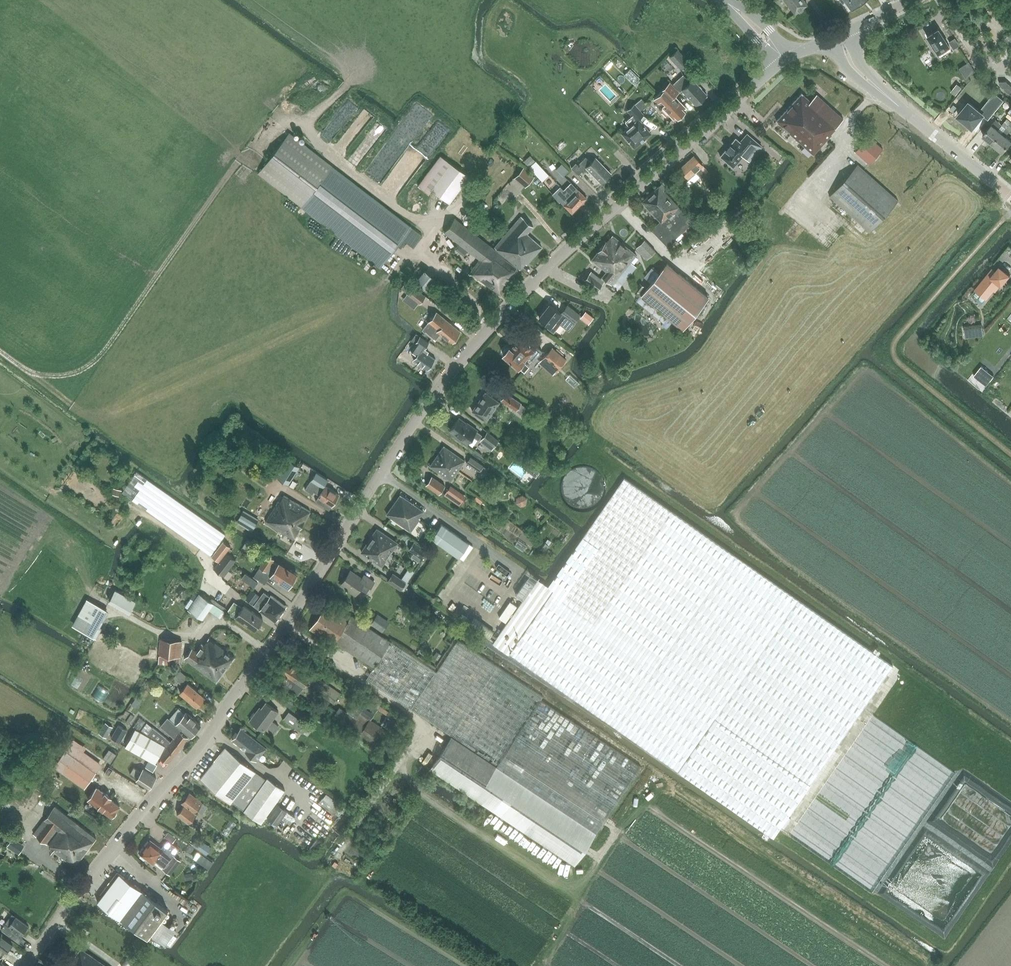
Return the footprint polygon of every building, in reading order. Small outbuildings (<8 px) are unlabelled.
[(807,5),(804,0),(785,0),(795,14),(807,5)] [(939,55),(950,48),(937,29),(927,36),(939,55)] [(953,48),(959,45),(954,38),(949,42),(953,48)] [(688,61),(678,49),(670,57),(680,68),(688,61)] [(962,73),(972,67),(969,62),(959,68),(962,73)] [(972,67),(962,73),(965,78),(975,71),(972,67)] [(624,75),(636,86),(642,80),(630,69),(624,75)] [(680,91),(682,89),(696,104),(707,94),(693,79),(691,81),(690,81),(683,74),(674,83),(680,91)] [(660,91),(661,92),(654,98),(657,101),(655,103),(660,109),(662,107),(674,119),(676,117),(677,118),(685,111),(683,110),(686,107),(675,95),(679,91),(670,82),(660,91)] [(810,101),(801,93),(776,121),(813,154),(831,134),(830,133),(843,119),(816,94),(810,101)] [(982,107),(992,115),(996,109),(987,101),(982,107)] [(982,115),(968,103),(958,116),(972,128),(982,115)] [(643,114),(635,104),(627,110),(636,120),(622,133),(634,147),(651,133),(639,118),(643,114)] [(1002,125),(996,120),(983,135),(993,144),(1010,122),(1007,118),(1002,125)] [(374,121),(369,131),(376,135),(381,124),(374,121)] [(1010,129),(1010,122),(993,144),(1003,152),(1010,141),(1010,140),(1006,135),(1010,129)] [(353,182),(289,132),(258,173),(322,222),(380,267),(398,244),(401,246),(405,240),(413,246),(422,235),(353,182)] [(743,156),(749,161),(762,146),(747,133),(740,141),(736,138),(720,156),(733,167),(743,156)] [(351,166),(370,141),(363,136),(344,160),(351,166)] [(869,136),(855,151),(870,164),(883,149),(869,136)] [(470,177),(441,155),(418,186),(429,194),(432,190),(450,203),(470,177)] [(679,169),(688,178),(692,183),(699,177),(698,176),(706,169),(702,165),(693,156),(679,169)] [(601,183),(611,173),(595,157),(591,162),(586,157),(578,164),(576,163),(571,167),(578,174),(586,167),(601,183)] [(535,161),(528,167),(542,182),(549,176),(535,161)] [(870,232),(898,201),(857,164),(829,196),(870,232)] [(534,177),(523,168),(514,179),(525,188),(534,177)] [(662,183),(642,201),(659,221),(651,229),(666,245),(674,237),(675,238),(693,222),(663,190),(666,188),(662,183)] [(572,213),(586,198),(574,186),(565,195),(562,192),(564,190),(560,186),(552,194),(559,202),(560,202),(572,213)] [(527,264),(542,247),(526,234),(533,226),(521,216),(494,247),(520,268),(525,262),(527,264)] [(512,274),(516,267),(454,218),(444,232),(480,259),(470,272),(500,294),(514,276),(512,274)] [(606,241),(602,247),(632,272),(636,267),(631,263),(637,255),(612,235),(607,242),(606,241)] [(704,244),(697,250),(704,258),(711,252),(704,244)] [(632,272),(602,247),(592,259),(606,271),(602,276),(612,285),(621,272),(628,278),(632,272)] [(666,263),(659,272),(641,295),(683,329),(708,297),(666,263)] [(1004,264),(1000,269),(997,266),(978,287),(990,297),(1004,282),(1006,283),(1010,277),(1010,269),(1004,264)] [(420,284),(427,289),(436,278),(425,269),(417,279),(421,282),(420,284)] [(590,273),(585,280),(598,290),(602,283),(590,273)] [(420,303),(426,296),(405,282),(400,289),(420,303)] [(580,315),(568,305),(562,314),(560,313),(561,313),(549,304),(539,318),(550,326),(555,319),(560,323),(565,316),(574,323),(580,315)] [(460,331),(436,312),(422,330),(435,340),(440,333),(451,342),(460,331)] [(414,360),(427,369),(434,358),(427,353),(428,352),(424,349),(428,342),(420,336),(411,349),(418,354),(414,360)] [(503,354),(518,367),(519,367),(524,371),(529,366),(524,361),(527,357),(533,361),(542,351),(536,346),(533,350),(530,347),(530,344),(527,342),(525,343),(520,338),(511,348),(509,347),(508,348),(506,348),(503,350),(503,354)] [(552,347),(541,359),(538,363),(552,375),(566,360),(552,347)] [(486,421),(499,402),(485,392),(472,411),(486,421)] [(522,414),(526,407),(505,393),(501,400),(516,410),(522,414)] [(450,430),(467,443),(473,436),(478,440),(482,435),(476,431),(477,430),(471,425),(470,426),(459,418),(450,430)] [(491,451),(493,448),(499,441),(488,433),(486,432),(479,442),(491,451)] [(444,446),(437,456),(458,470),(464,460),(444,446)] [(458,470),(437,456),(430,466),(451,480),(458,470)] [(484,474),(488,468),(483,466),(484,465),(470,456),(467,462),(480,471),(484,474)] [(289,460),(287,464),(280,459),(274,470),(280,474),(279,477),(289,483),(300,467),(289,460)] [(539,473),(527,463),(523,468),(535,478),(536,476),(538,477),(540,475),(538,474),(539,473)] [(604,492),(605,487),(604,483),(603,479),(601,475),(599,472),(595,469),(591,466),(587,465),(583,465),(578,465),(574,466),(570,468),(567,471),(563,475),(561,478),(560,483),(559,487),(560,492),(561,495),(563,500),(566,503),(568,505),(573,508),(577,509),(581,510),(587,509),(590,508),(595,506),(598,504),(601,500),(603,495),(604,492)] [(211,555),(222,539),(226,534),(147,479),(137,471),(133,477),(138,480),(134,486),(140,489),(132,500),(211,555)] [(329,509),(339,494),(325,486),(324,488),(322,487),(327,479),(316,472),(305,489),(312,494),(314,492),(319,495),(315,501),(329,509)] [(445,485),(432,476),(426,485),(439,494),(445,485)] [(605,719),(679,771),(773,838),(893,665),(798,599),(624,478),(549,586),(538,579),(493,643),(508,654),(604,721),(605,719)] [(450,485),(446,491),(443,495),(456,504),(459,500),(463,503),(466,498),(463,495),(464,494),(450,485)] [(402,493),(386,514),(411,531),(421,516),(420,515),(424,508),(402,493)] [(522,494),(517,497),(516,503),(521,506),(526,504),(527,498),(522,494)] [(294,539),(310,511),(284,495),(280,502),(278,501),(266,522),(294,539)] [(243,510),(236,522),(252,531),(259,519),(243,510)] [(444,521),(432,538),(458,557),(470,540),(444,521)] [(377,529),(369,540),(390,554),(398,543),(377,529)] [(390,554),(369,540),(361,552),(382,566),(390,554)] [(223,541),(212,556),(219,561),(230,546),(223,541)] [(427,551),(415,542),(410,550),(422,558),(427,551)] [(470,544),(459,557),(462,559),(473,546),(470,544)] [(234,554),(231,551),(228,554),(226,552),(214,568),(223,576),(236,560),(232,557),(234,554)] [(265,583),(271,574),(276,578),(275,580),(281,584),(283,582),(290,586),(296,576),(295,575),(296,573),(290,569),(289,571),(283,567),(272,561),(274,559),(267,555),(254,576),(265,583)] [(497,579),(501,572),(479,559),(475,566),(497,579)] [(367,593),(374,582),(364,575),(362,578),(350,570),(340,584),(355,594),(360,588),(367,593)] [(254,587),(258,582),(246,573),(242,578),(254,587)] [(401,590),(406,582),(393,573),(388,580),(401,590)] [(462,585),(457,595),(484,608),(489,598),(462,585)] [(108,601),(129,613),(135,602),(114,590),(108,601)] [(252,605),(259,596),(251,590),(244,599),(252,605)] [(264,592),(260,597),(253,605),(275,621),(286,606),(271,594),(270,596),(264,592)] [(189,609),(200,617),(207,609),(220,618),(224,611),(199,594),(189,609)] [(72,625),(83,631),(96,638),(101,629),(99,628),(108,612),(86,599),(72,625)] [(227,612),(234,617),(235,618),(236,617),(254,630),(263,618),(244,605),(242,607),(234,601),(227,612)] [(368,620),(364,617),(360,614),(357,619),(351,616),(348,620),(326,605),(310,629),(332,644),(335,641),(374,667),(390,642),(365,625),(368,620)] [(370,624),(382,633),(389,623),(377,615),(370,624)] [(179,656),(183,657),(185,641),(174,640),(174,639),(160,638),(159,654),(158,662),(178,664),(179,656)] [(203,644),(202,643),(196,651),(192,648),(184,658),(216,682),(234,657),(208,638),(203,644)] [(437,671),(390,642),(374,667),(366,679),(452,736),(497,766),(541,699),(543,696),(458,639),(437,671)] [(431,664),(436,657),(426,649),(421,655),(431,664)] [(281,672),(286,675),(286,676),(286,677),(282,683),(298,694),(307,681),(308,681),(305,686),(316,694),(317,692),(334,703),(341,693),(312,674),(309,677),(287,662),(281,672)] [(188,676),(180,669),(173,677),(181,684),(188,676)] [(197,706),(204,697),(187,683),(180,692),(197,706)] [(366,702),(363,706),(356,719),(347,713),(339,708),(335,714),(343,720),(340,724),(361,738),(375,748),(386,728),(371,720),(377,710),(382,713),(384,709),(379,706),(381,702),(373,697),(371,700),(367,697),(365,701),(366,702)] [(641,766),(541,699),(497,766),(452,736),(430,769),(575,865),(641,766)] [(273,731),(278,725),(272,720),(278,711),(266,702),(259,711),(257,710),(250,720),(264,731),(267,727),(273,731)] [(283,719),(302,734),(308,726),(289,711),(283,719)] [(190,737),(200,725),(185,712),(175,724),(168,717),(160,726),(174,737),(179,731),(179,730),(181,732),(182,730),(190,737)] [(104,717),(97,730),(106,735),(113,722),(104,717)] [(179,731),(174,737),(170,741),(152,727),(147,722),(140,732),(136,729),(135,729),(125,746),(149,760),(145,767),(153,771),(157,765),(157,764),(156,763),(155,763),(159,756),(168,763),(188,737),(181,732),(179,730),(179,731)] [(117,742),(126,729),(118,723),(109,736),(117,742)] [(241,728),(232,739),(246,750),(245,751),(256,760),(266,748),(241,728)] [(72,738),(64,750),(97,770),(104,758),(72,738)] [(230,803),(256,772),(226,747),(200,779),(230,803)] [(84,787),(95,772),(65,751),(54,766),(84,787)] [(149,787),(156,777),(143,768),(141,771),(134,767),(130,774),(136,778),(149,787)] [(277,824),(287,811),(277,804),(271,812),(269,811),(285,789),(268,777),(244,810),(261,823),(266,816),(277,824)] [(105,793),(98,788),(90,800),(112,816),(120,806),(110,799),(111,797),(105,793)] [(21,816),(36,820),(43,795),(28,791),(21,816)] [(194,812),(196,810),(202,814),(208,806),(190,792),(182,802),(184,804),(177,814),(190,823),(197,814),(194,812)] [(81,842),(75,837),(83,827),(55,806),(33,834),(47,844),(48,843),(55,848),(59,843),(65,848),(67,846),(74,851),(81,842)] [(228,836),(236,823),(230,820),(222,832),(228,836)] [(302,822),(298,827),(307,834),(311,829),(302,822)] [(75,866),(96,838),(83,827),(75,837),(81,842),(74,851),(67,846),(65,848),(59,843),(55,848),(54,850),(75,866)] [(25,845),(13,838),(7,846),(19,854),(25,845)] [(313,851),(319,841),(314,838),(307,848),(313,851)] [(174,856),(179,849),(168,840),(161,849),(150,840),(140,853),(153,863),(156,860),(164,867),(163,869),(170,874),(180,861),(174,856)] [(150,932),(166,945),(177,931),(161,918),(167,909),(119,873),(97,902),(120,919),(147,936),(150,932)] [(189,907),(178,902),(175,907),(192,916),(198,904),(192,901),(189,907)] [(9,926),(5,923),(1,928),(11,936),(15,930),(21,935),(28,925),(16,917),(9,926)] [(12,945),(0,936),(0,949),(6,953),(12,945)] [(81,949),(69,965),(106,965),(81,949)]
